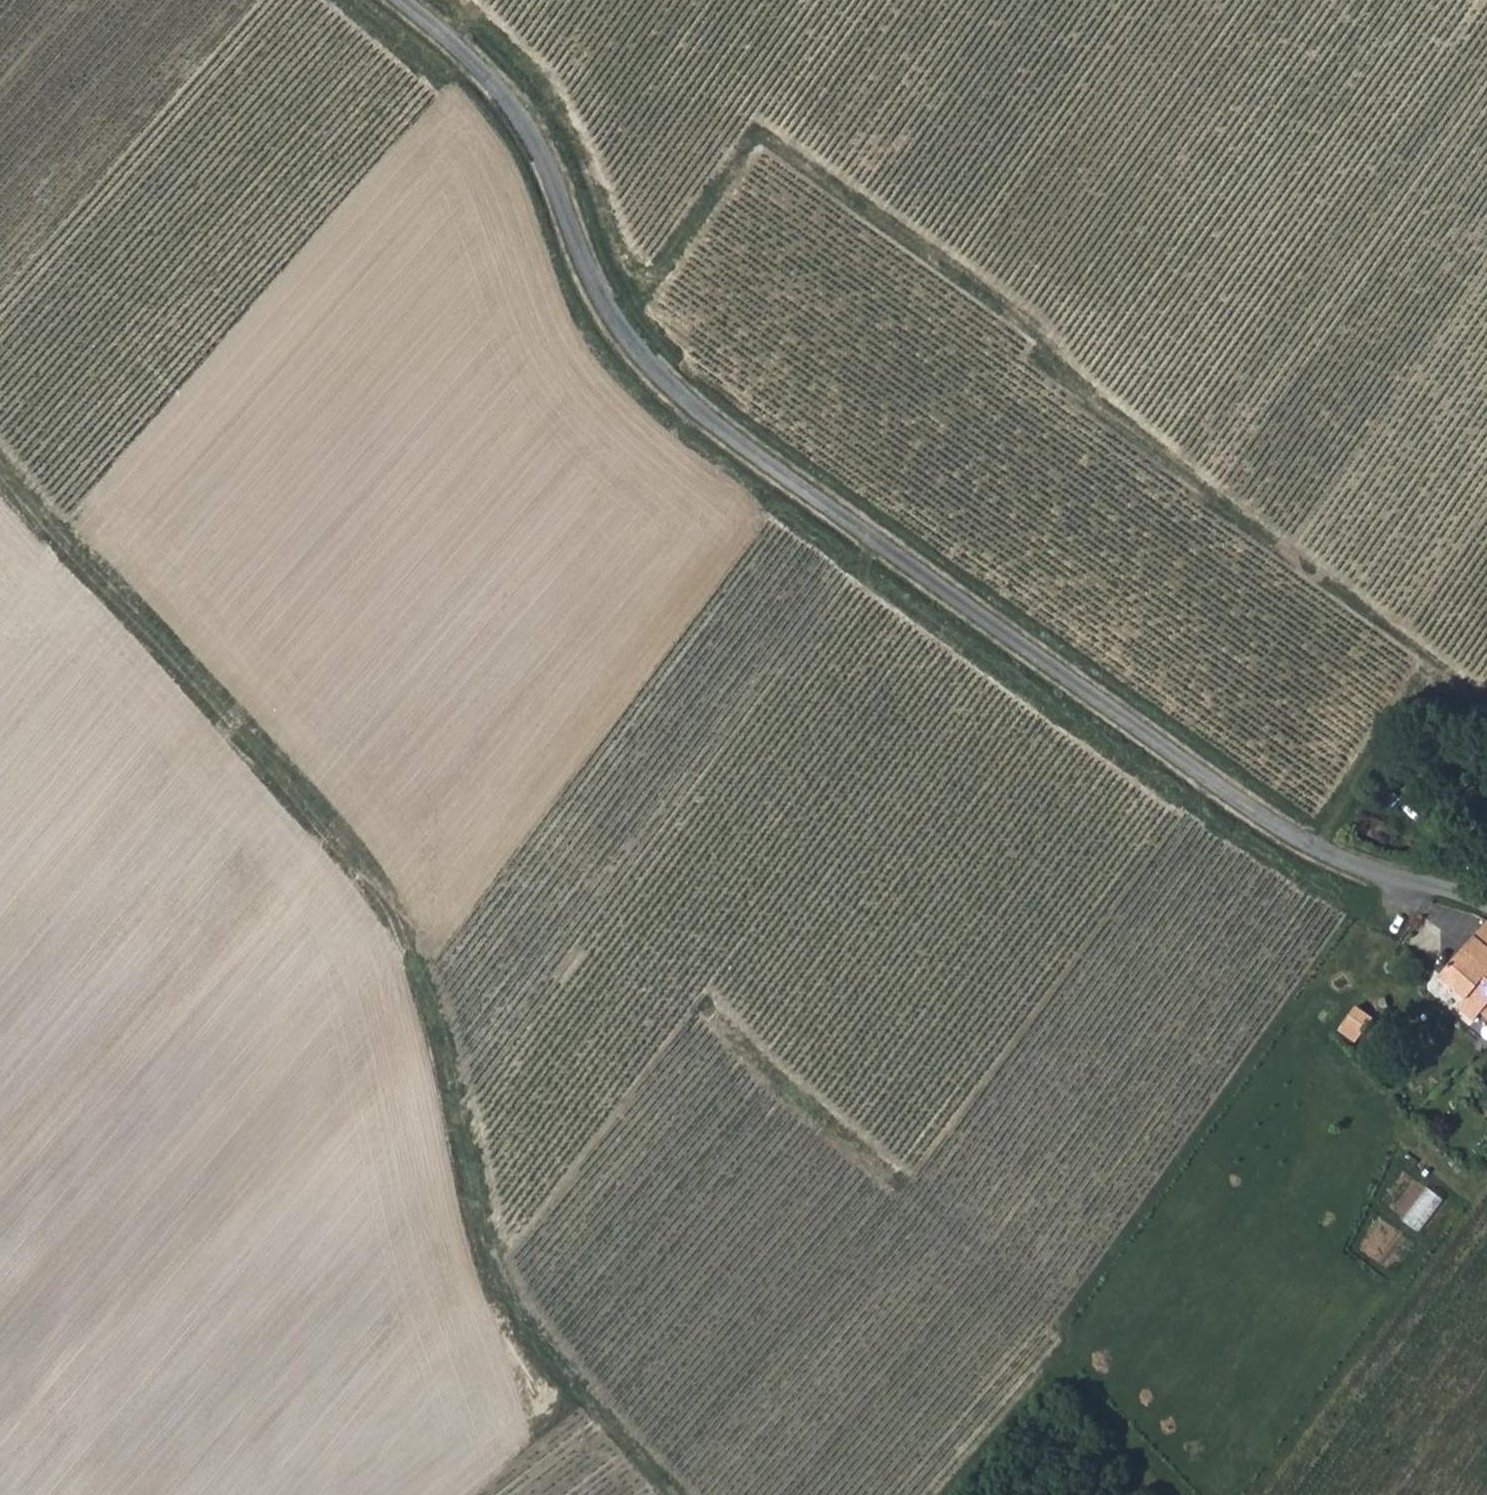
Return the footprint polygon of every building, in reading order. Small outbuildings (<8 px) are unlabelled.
[(1467,944),(1486,959),(1486,916),(1467,944)] [(1467,944),(1444,971),(1471,994),(1462,1004),(1478,1017),(1486,1007),(1486,959),(1467,944)] [(1360,1043),(1372,1014),(1352,1006),(1340,1034),(1360,1043)]
